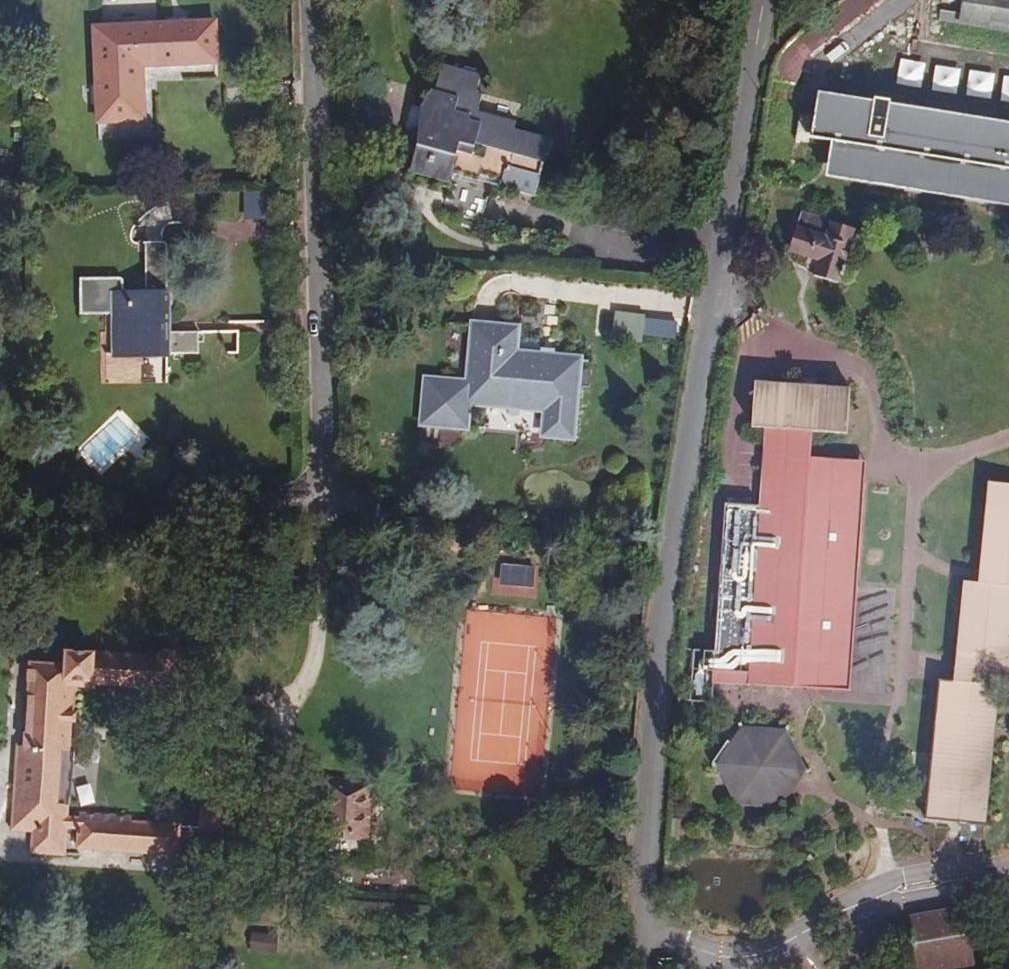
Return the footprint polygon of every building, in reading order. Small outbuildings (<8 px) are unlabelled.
[(772,79),(796,84),(806,61),(820,47),(881,0),(844,0),(787,44),(778,57),(772,79)] [(957,25),(1008,34),(1008,0),(961,0),(957,25)] [(99,124),(142,122),(138,68),(216,64),(213,23),(93,29),(99,124)] [(919,87),(922,61),(896,58),(893,84),(919,87)] [(530,194),(546,139),(508,127),(510,118),(480,110),(484,96),(475,93),(483,69),(467,64),(463,74),(443,68),(428,119),(436,122),(417,179),(443,187),(437,205),(473,217),(479,198),(491,200),(494,184),(530,194)] [(929,90),(955,93),(957,67),(932,64),(929,90)] [(989,98),(993,73),(966,69),(962,94),(989,98)] [(1001,74),(997,99),(1008,101),(1008,76),(1001,74)] [(227,103),(257,100),(255,86),(225,89),(227,103)] [(817,93),(809,138),(831,142),(823,181),(1008,210),(1008,126),(817,93)] [(852,263),(848,261),(858,231),(833,225),(831,235),(797,224),(787,255),(817,263),(813,276),(840,285),(842,278),(847,281),(852,263)] [(199,361),(199,336),(169,336),(170,246),(147,245),(147,296),(126,297),(126,279),(78,278),(77,320),(110,320),(112,361),(199,361)] [(672,316),(595,312),(594,336),(671,339),(672,316)] [(518,329),(482,326),(474,400),(552,409),(551,435),(577,438),(584,359),(516,352),(518,329)] [(811,481),(812,462),(813,436),(852,438),(854,389),(751,385),(749,433),(766,434),(762,518),(722,517),(715,688),(801,691),(801,684),(847,686),(851,589),(862,590),(866,483),(811,481)] [(811,481),(866,483),(867,464),(812,462),(811,481)] [(926,821),(982,826),(995,688),(1008,689),(1008,482),(986,480),(977,578),(965,577),(955,682),(939,681),(926,821)] [(498,564),(497,576),(524,579),(526,568),(498,564)] [(801,684),(801,691),(857,694),(862,590),(851,589),(847,686),(801,684)] [(185,853),(185,825),(133,821),(132,812),(84,808),(83,817),(69,814),(71,797),(60,795),(64,744),(74,744),(79,674),(201,683),(202,662),(63,651),(62,661),(26,658),(24,684),(36,686),(33,712),(28,713),(27,743),(19,743),(14,825),(36,829),(36,845),(68,848),(70,827),(83,828),(83,844),(185,853)] [(800,769),(784,736),(743,733),(720,767),(740,804),(780,802),(800,769)] [(202,806),(202,826),(225,827),(228,751),(205,750),(204,773),(218,775),(215,806),(202,806)] [(356,840),(360,787),(318,782),(313,836),(356,840)] [(964,906),(901,920),(907,948),(896,951),(900,968),(973,968),(966,936),(970,935),(964,906)] [(246,934),(247,953),(275,952),(274,933),(246,934)]
